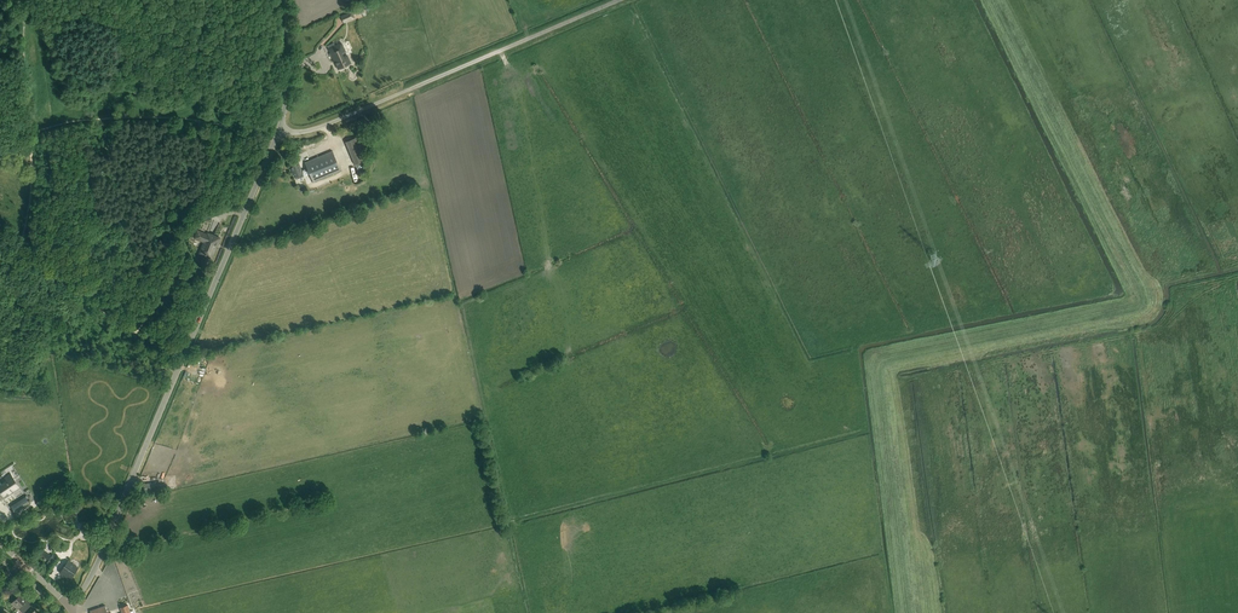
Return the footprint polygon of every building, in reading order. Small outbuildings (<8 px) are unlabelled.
[(354,18),(351,11),(340,16),(343,23),(354,18)] [(334,46),(329,49),(338,69),(351,63),(347,55),(344,57),(342,53),(345,52),(341,43),(334,46)] [(369,159),(359,136),(345,142),(355,167),(365,163),(364,161),(369,159)] [(307,168),(302,170),(298,162),(290,166),(293,172),(292,172),(295,177),(296,177),(297,179),(304,176),(303,174),(303,173),(308,171),(313,182),(341,170),(332,151),(305,162),(307,168)] [(206,233),(197,229),(193,239),(203,243),(198,254),(212,259),(221,237),(207,232),(206,233)] [(19,489),(10,474),(4,478),(5,480),(0,483),(0,497),(3,496),(4,498),(19,489)] [(15,514),(31,503),(26,496),(11,507),(15,514)] [(93,523),(82,522),(81,529),(91,531),(93,523)] [(44,550),(41,554),(49,559),(52,555),(44,550)] [(65,565),(60,572),(70,579),(75,572),(78,568),(68,561),(65,565)] [(21,611),(31,600),(28,598),(26,601),(20,595),(12,603),(18,609),(21,611)] [(21,611),(23,612),(38,612),(32,607),(35,604),(31,600),(21,611)] [(128,605),(120,607),(123,612),(131,612),(128,605)]
